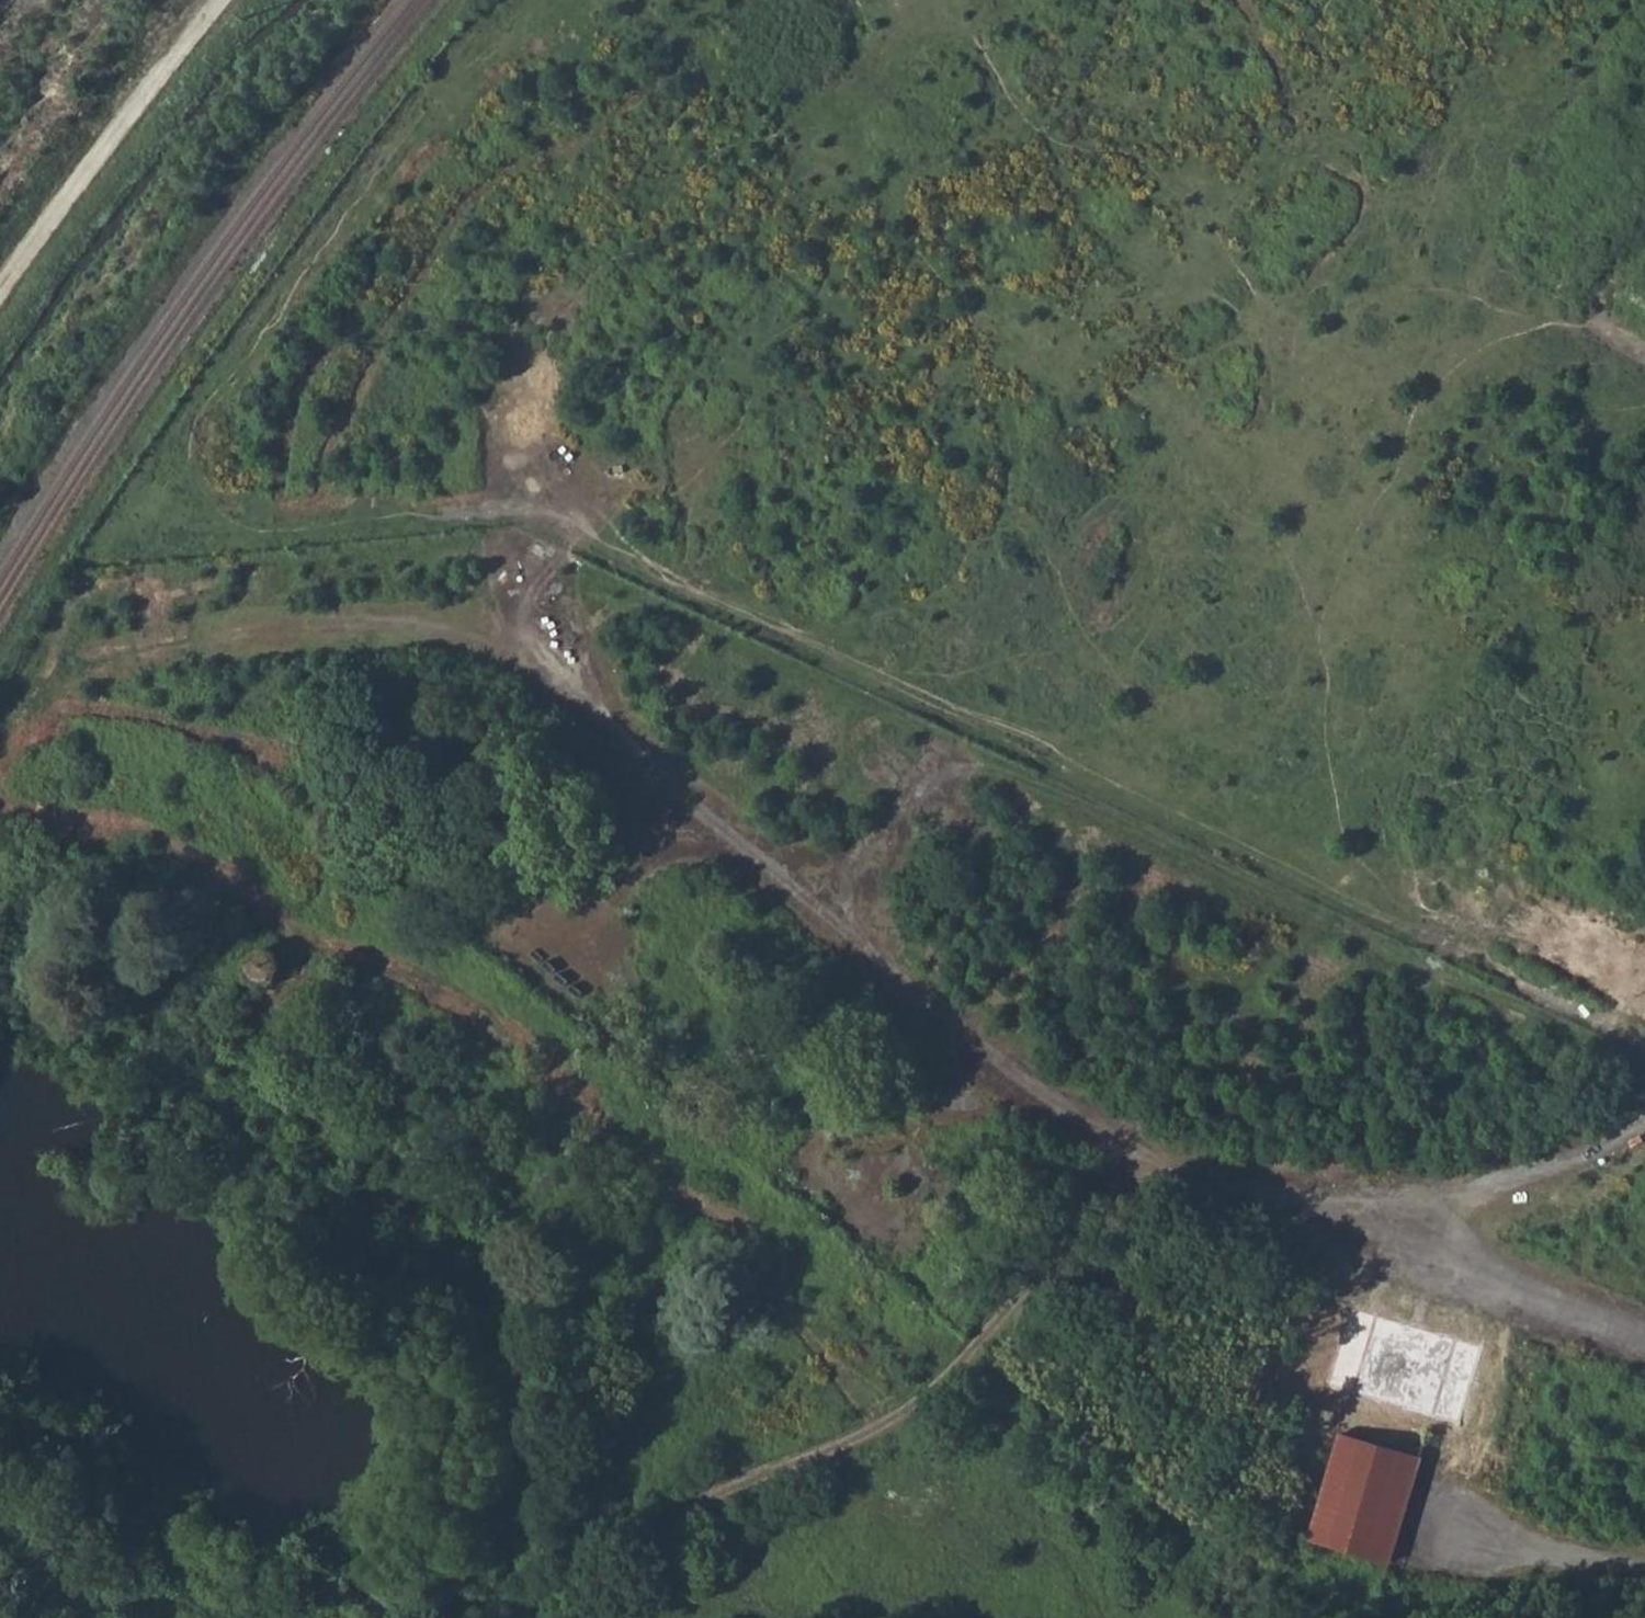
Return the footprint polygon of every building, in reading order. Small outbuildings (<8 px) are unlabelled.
[(1492,1360),(1359,1323),(1330,1426),(1462,1460),(1492,1360)] [(1425,1491),(1335,1466),(1303,1575),(1392,1598),(1425,1491)]
